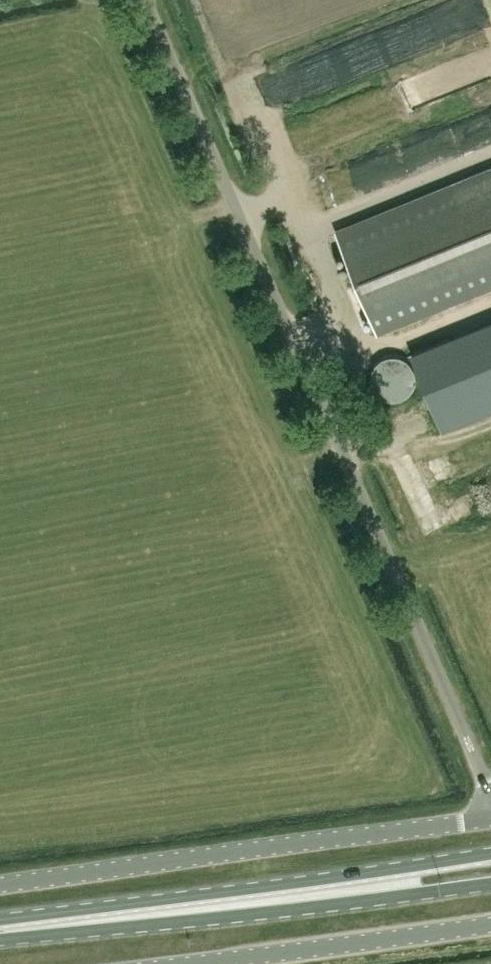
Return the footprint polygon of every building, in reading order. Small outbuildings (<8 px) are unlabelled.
[(338,232),(377,330),(490,284),(490,170),(338,232)] [(410,352),(442,429),(490,409),(490,319),(410,352)] [(375,366),(372,375),(372,380),(373,384),(375,389),(379,394),(387,399),(396,400),(400,400),(404,398),(412,391),(416,386),(418,377),(416,369),(412,362),(405,356),(397,354),(391,355),(384,357),(380,360),(375,366)]
